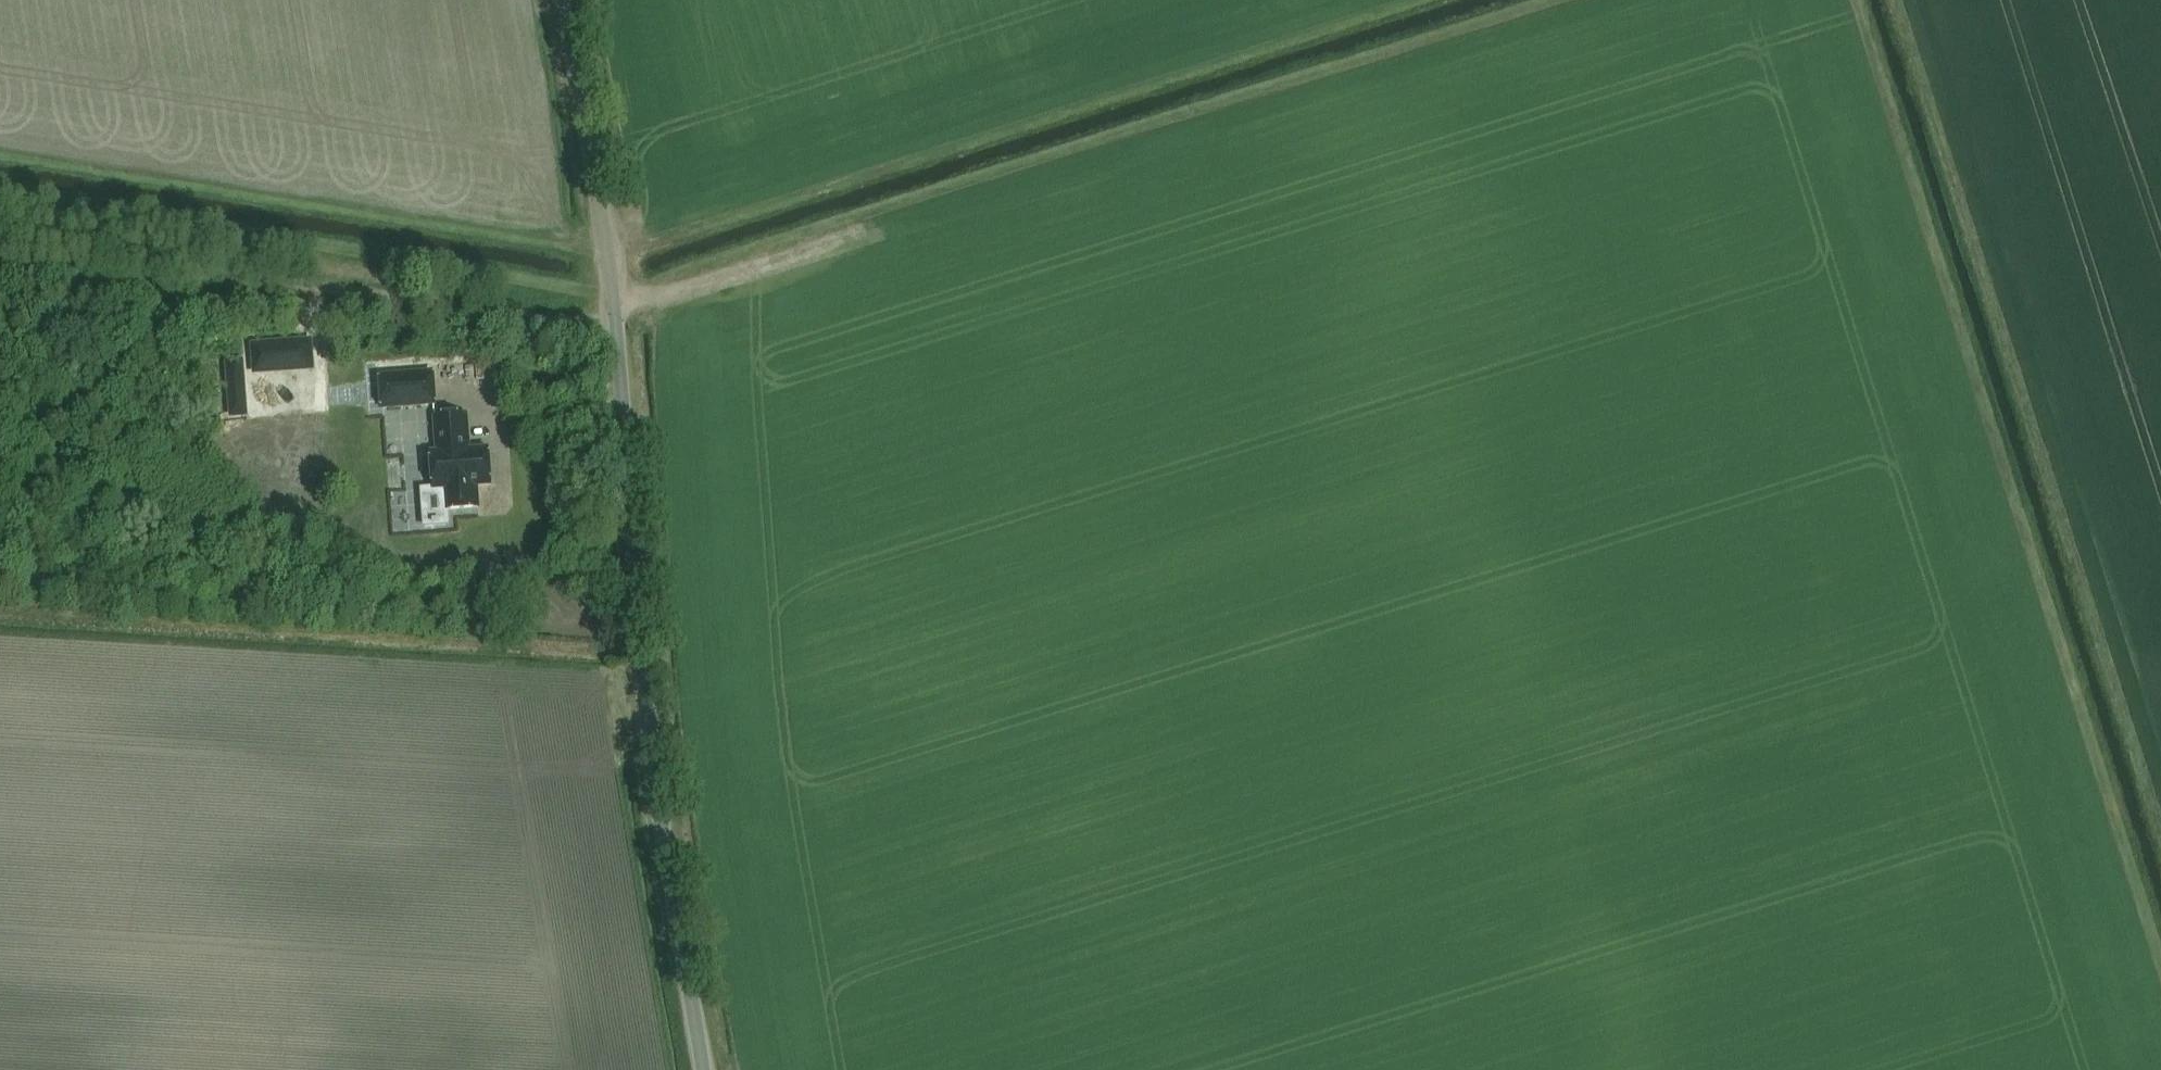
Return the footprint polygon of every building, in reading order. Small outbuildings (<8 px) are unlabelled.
[(436,405),(434,371),(380,375),(383,409),(436,405)] [(474,447),(471,412),(439,414),(441,449),(435,450),(438,487),(449,486),(450,507),(483,505),(481,483),(495,482),(492,446),(474,447)] [(455,516),(485,514),(485,506),(455,508),(455,516)]
